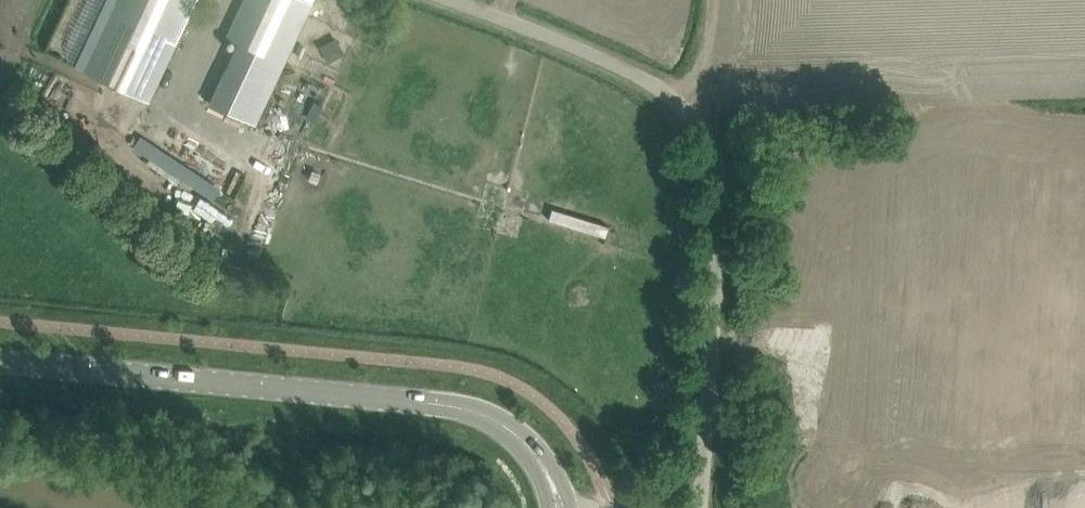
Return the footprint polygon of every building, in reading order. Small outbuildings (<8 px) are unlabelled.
[(196,0),(117,0),(83,71),(149,101),(196,0)] [(303,23),(312,3),(305,0),(244,0),(227,37),(239,42),(210,104),(255,124),(303,23)]
